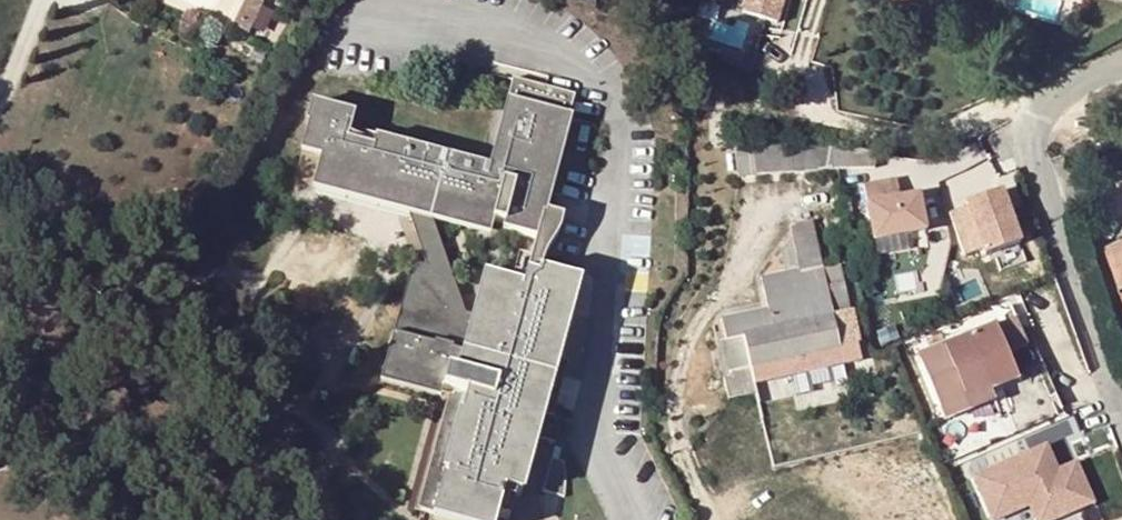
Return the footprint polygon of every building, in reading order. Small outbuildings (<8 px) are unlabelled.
[(248,0),(243,0),(229,29),(244,37),(259,5),(248,0)] [(738,14),(773,25),(781,0),(743,0),(738,14)] [(511,80),(487,165),(486,168),(470,164),(372,138),(369,148),(344,141),(347,132),(351,115),(311,104),(300,146),(320,151),(319,153),(317,160),(311,181),(309,189),(406,215),(428,270),(411,266),(393,337),(461,356),(471,320),(460,317),(428,221),(430,213),(489,231),(491,221),(502,223),(501,230),(533,240),(527,261),(524,273),(535,276),(536,272),(543,245),(555,198),(546,195),(553,170),(571,96),(511,80)] [(369,148),(372,138),(347,132),(344,141),(369,148)] [(820,144),(807,145),(724,150),(725,172),(735,170),(735,179),(835,171),(872,168),(873,154),(828,145),(820,144)] [(297,154),(317,160),(319,153),(298,151),(297,154)] [(896,180),(863,186),(873,241),(925,231),(918,196),(900,199),(896,180)] [(998,277),(1024,268),(998,196),(962,209),(964,213),(979,256),(982,262),(991,259),(998,277)] [(573,203),(555,198),(535,276),(524,273),(520,288),(509,285),(482,277),(471,320),(461,356),(393,337),(390,336),(379,374),(439,390),(451,394),(419,512),(431,515),(448,519),(494,519),(494,518),(502,492),(513,495),(518,497),(534,438),(540,417),(555,363),(577,284),(553,277),(573,203)] [(430,213),(428,221),(487,237),(489,231),(430,213)] [(979,256),(964,213),(946,220),(961,262),(979,256)] [(819,269),(808,222),(788,227),(792,244),(797,272),(790,273),(759,280),(766,313),(718,322),(729,377),(721,380),(726,401),(754,395),(753,387),(790,378),(786,362),(853,345),(855,345),(848,312),(844,313),(838,285),(831,286),(826,268),(819,269)] [(1105,244),(1120,283),(1121,283),(1121,238),(1105,244)] [(797,272),(792,244),(783,245),(790,273),(797,272)] [(520,288),(524,273),(527,261),(516,258),(509,285),(520,288)] [(834,266),(826,268),(831,286),(838,285),(834,266)] [(917,358),(944,422),(1002,399),(997,388),(1016,381),(1005,355),(1027,345),(1016,318),(917,358)] [(857,362),(853,345),(786,362),(790,378),(857,362)] [(563,365),(555,363),(540,417),(549,420),(552,408),(563,365)] [(438,398),(439,390),(379,374),(377,382),(438,398)] [(549,420),(540,417),(534,438),(560,445),(569,413),(552,408),(549,420)] [(1029,505),(1046,512),(1049,519),(1055,519),(1093,504),(1075,463),(1057,471),(1046,445),(973,477),(992,519),(996,519),(1029,505)] [(556,459),(546,494),(564,498),(565,480),(565,472),(563,461),(556,459)] [(513,495),(502,492),(494,518),(499,519),(506,519),(513,495)] [(1029,505),(1035,519),(1049,519),(1046,512),(1029,505)]
